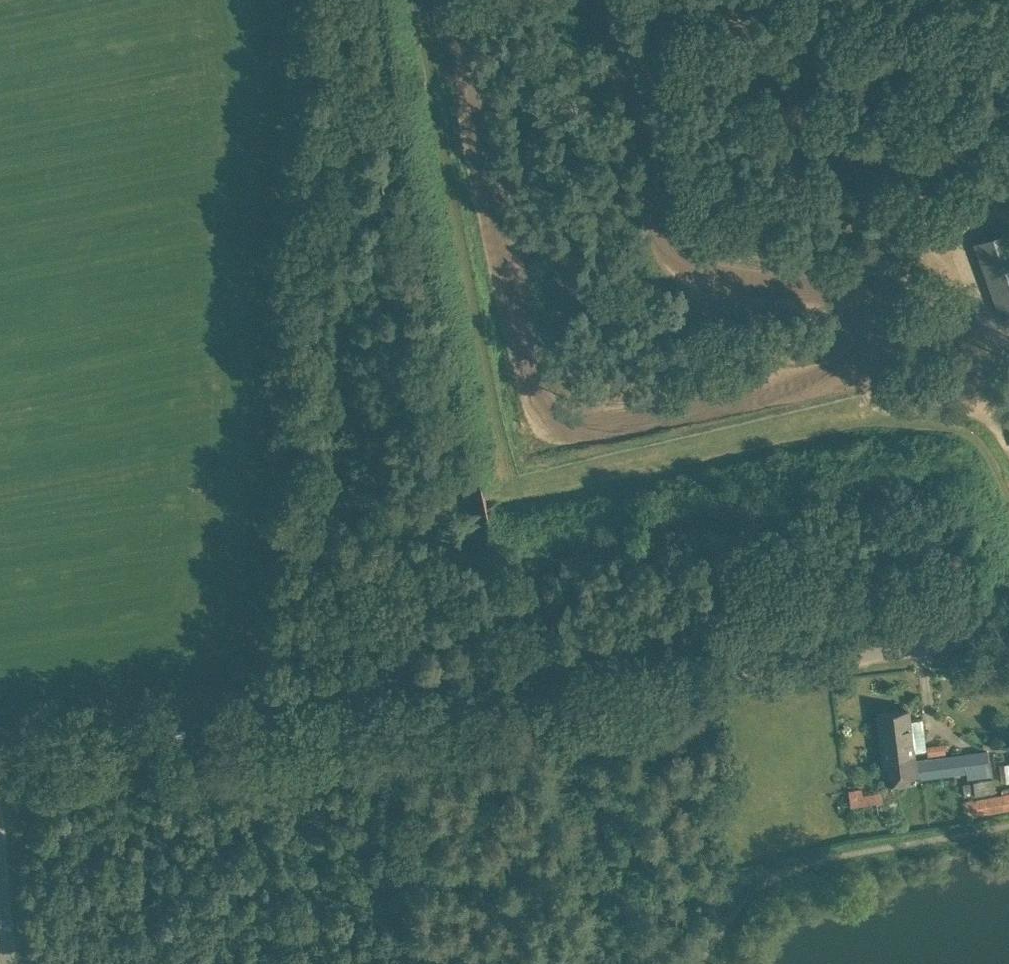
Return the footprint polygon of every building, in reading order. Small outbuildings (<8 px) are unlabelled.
[(974,241),(1002,316),(1008,313),(1008,228),(974,241)] [(908,708),(877,712),(880,732),(886,782),(916,778),(916,776),(914,759),(913,749),(909,719),(908,708)] [(928,745),(929,754),(945,753),(944,744),(928,745)] [(987,750),(914,759),(916,776),(967,770),(968,776),(990,773),(987,750)] [(962,778),(963,796),(993,793),(991,775),(962,778)] [(849,790),(852,812),(884,808),(882,791),(863,793),(862,788),(849,790)] [(970,816),(1008,809),(1008,792),(967,800),(970,816)]
